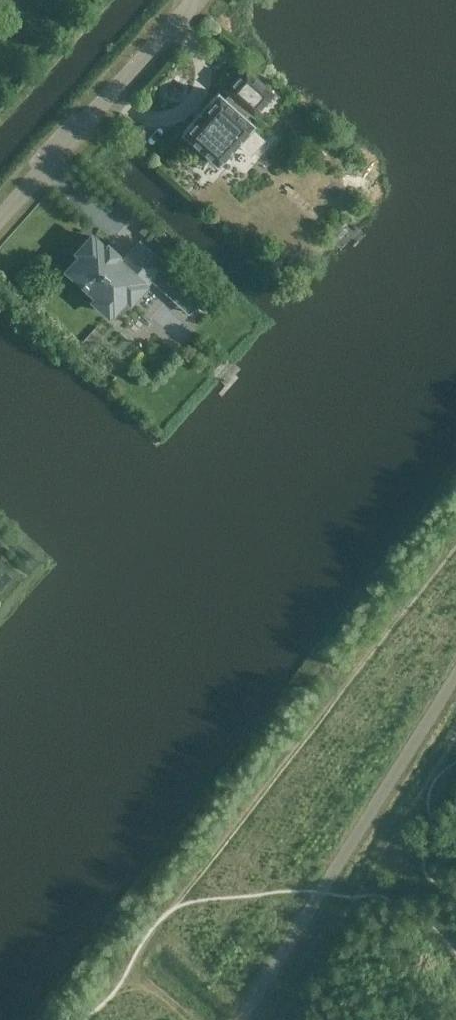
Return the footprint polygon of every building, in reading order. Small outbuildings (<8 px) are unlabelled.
[(253,123),(245,116),(250,111),(253,114),(272,93),(273,93),(272,93),(245,68),(224,91),(229,95),(226,99),(217,92),(183,131),(217,162),(217,163),(218,163),(253,123)] [(127,258),(128,258),(124,263),(115,255),(117,253),(108,244),(105,247),(95,238),(94,239),(91,236),(77,250),(81,254),(68,268),(72,271),(71,272),(97,296),(94,299),(109,313),(112,309),(113,310),(126,296),(130,300),(144,284),(146,285),(147,284),(151,280),(188,314),(202,300),(140,243),(127,258)]
